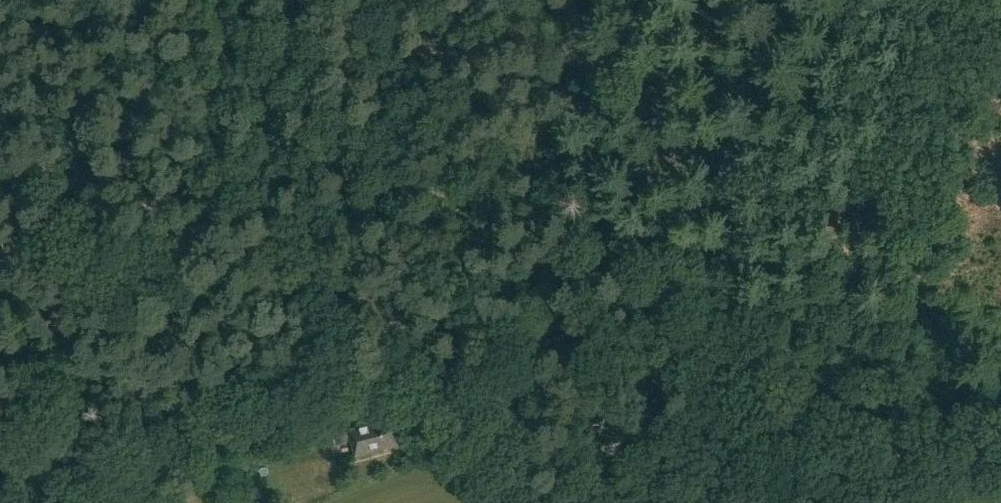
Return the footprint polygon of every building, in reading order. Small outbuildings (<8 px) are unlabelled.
[(398,447),(391,420),(350,430),(349,426),(333,430),(336,444),(351,441),(356,458),(398,447)]
